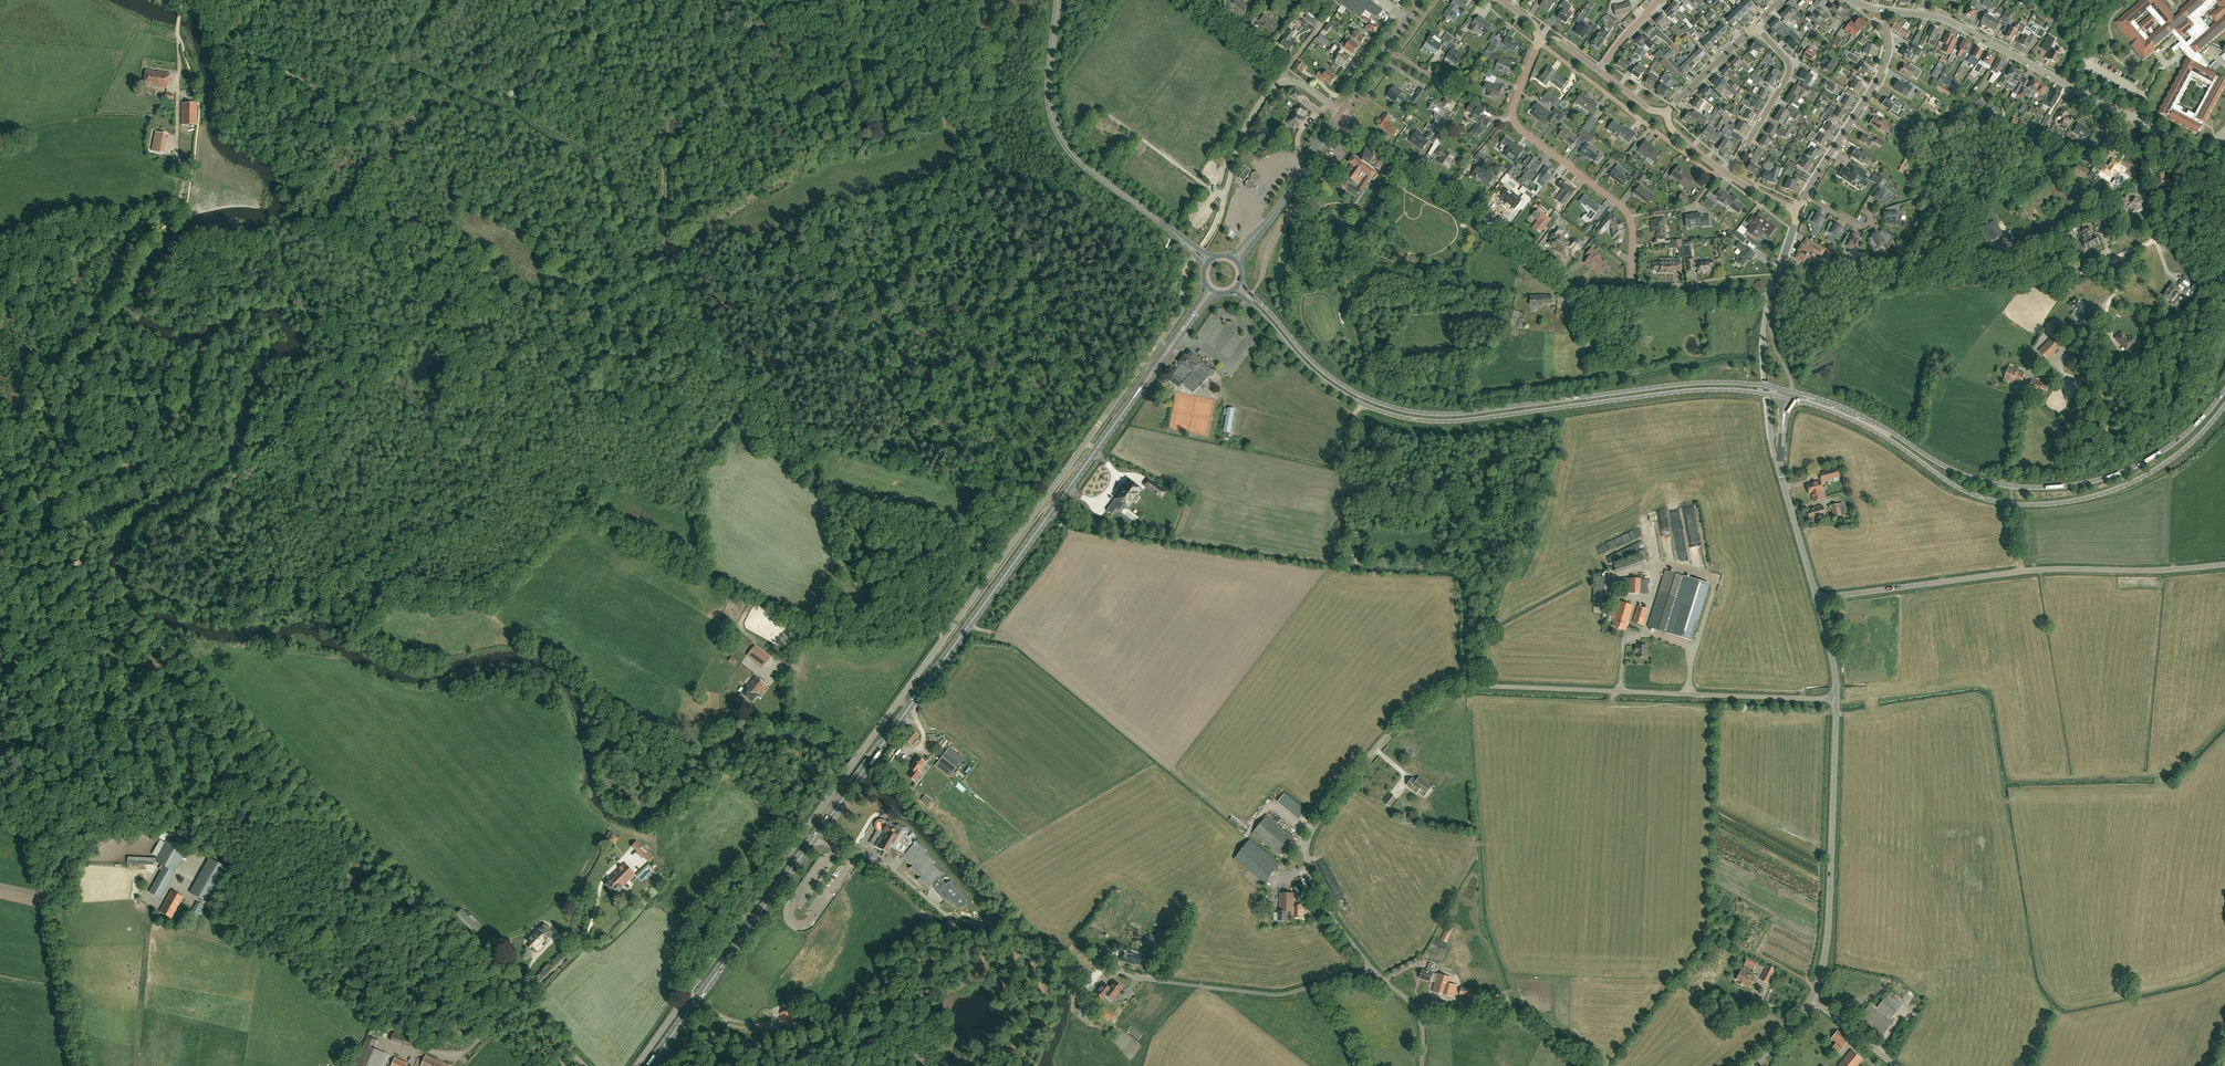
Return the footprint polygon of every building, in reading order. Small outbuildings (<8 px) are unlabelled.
[(1236,5),(1244,11),(1248,6),(1240,0),(1229,0),(1231,2),(1236,6),(1236,5)] [(1336,3),(1341,7),(1342,6),(1347,9),(1360,19),(1366,11),(1371,15),(1376,19),(1378,16),(1379,17),(1384,10),(1370,0),(1338,0),(1336,3)] [(1457,9),(1462,12),(1465,14),(1469,9),(1465,6),(1456,0),(1454,0),(1449,8),(1443,16),(1449,20),(1457,9)] [(1543,2),(1540,5),(1541,6),(1540,7),(1544,9),(1545,8),(1549,11),(1554,3),(1555,4),(1556,3),(1558,0),(1544,0),(1543,2)] [(1562,21),(1566,23),(1569,19),(1572,15),(1567,11),(1571,6),(1563,0),(1559,5),(1564,9),(1560,14),(1558,18),(1559,18),(1558,19),(1561,21),(1562,21)] [(1683,8),(1686,10),(1689,13),(1695,7),(1692,4),(1688,0),(1679,0),(1683,5),(1682,6),(1683,8)] [(1739,1),(1742,4),(1748,10),(1749,9),(1750,8),(1754,5),(1749,0),(1746,0),(1745,2),(1743,0),(1738,0),(1739,1)] [(1806,2),(1805,2),(1807,0),(1803,0),(1798,5),(1796,3),(1792,6),(1796,9),(1797,11),(1797,10),(1806,2)] [(1968,16),(1973,19),(1977,10),(1974,9),(1977,2),(1973,0),(1969,6),(1965,15),(1966,15),(1966,17),(1967,16),(1968,16)] [(2216,98),(2217,99),(2220,93),(2219,93),(2220,91),(2221,92),(2224,86),(2222,86),(2223,84),(2224,85),(2224,84),(2224,80),(2219,76),(2218,78),(2216,76),(2217,75),(2206,69),(2208,65),(2205,63),(2206,61),(2198,52),(2224,29),(2224,0),(2192,0),(2180,11),(2181,13),(2175,18),(2159,0),(2142,0),(2116,22),(2134,43),(2132,45),(2139,53),(2142,51),(2147,57),(2156,49),(2154,47),(2171,32),(2180,42),(2176,46),(2178,49),(2180,48),(2189,58),(2188,59),(2187,59),(2184,63),(2186,64),(2185,65),(2186,66),(2184,71),(2182,70),(2181,72),(2183,73),(2182,74),(2180,74),(2177,79),(2179,80),(2178,81),(2177,81),(2174,86),(2175,87),(2174,88),(2173,88),(2170,93),(2171,94),(2170,95),(2169,95),(2166,100),(2167,101),(2167,102),(2165,102),(2162,107),(2164,108),(2163,109),(2161,109),(2159,113),(2167,117),(2168,116),(2170,117),(2169,118),(2171,119),(2172,118),(2173,119),(2173,120),(2178,123),(2179,121),(2180,122),(2180,124),(2185,127),(2186,125),(2187,126),(2187,127),(2192,130),(2193,129),(2198,132),(2197,133),(2198,133),(2202,125),(2201,125),(2202,123),(2203,122),(2204,123),(2205,121),(2204,121),(2205,119),(2206,120),(2209,114),(2207,114),(2208,112),(2210,113),(2212,107),(2211,107),(2212,105),(2213,106),(2216,100),(2215,100),(2216,98)] [(1625,2),(1626,4),(1617,6),(1617,4),(1613,5),(1615,15),(1632,11),(1629,1),(1625,2)] [(1679,12),(1678,10),(1680,8),(1675,2),(1670,7),(1683,21),(1686,19),(1684,17),(1684,16),(1682,13),(1680,11),(1679,12)] [(1748,10),(1742,4),(1739,7),(1737,9),(1743,15),(1747,11),(1748,10)] [(1835,18),(1844,7),(1839,4),(1837,8),(1832,4),(1829,9),(1836,14),(1834,17),(1835,18)] [(1556,11),(1560,14),(1564,9),(1559,5),(1556,11)] [(1342,6),(1341,7),(1338,11),(1343,15),(1347,9),(1342,6)] [(1789,8),(1785,11),(1795,21),(1797,18),(1801,15),(1799,12),(1797,10),(1797,11),(1796,9),(1794,11),(1790,6),(1789,8)] [(1585,7),(1577,17),(1575,21),(1579,24),(1580,23),(1583,20),(1583,21),(1591,10),(1585,7)] [(1607,12),(1608,11),(1603,7),(1600,13),(1604,16),(1607,12)] [(1684,22),(1683,21),(1670,7),(1664,13),(1668,17),(1670,18),(1672,20),(1674,18),(1678,21),(1681,25),(1684,22)] [(1844,7),(1835,18),(1836,19),(1839,16),(1846,21),(1849,17),(1845,14),(1848,10),(1844,7)] [(1737,9),(1732,14),(1738,20),(1739,19),(1743,15),(1737,9)] [(1369,18),(1371,15),(1366,11),(1360,19),(1364,22),(1368,25),(1366,28),(1374,33),(1374,32),(1375,33),(1377,30),(1376,30),(1379,27),(1375,24),(1375,23),(1369,18)] [(1788,23),(1786,25),(1792,30),(1796,35),(1799,32),(1793,26),(1791,24),(1795,21),(1785,11),(1780,16),(1784,20),(1786,22),(1788,23)] [(1994,15),(1989,12),(1987,11),(1985,14),(1981,22),(1984,24),(1984,25),(1986,27),(1987,26),(1988,25),(1989,26),(1995,14),(1994,14),(1994,15)] [(1261,13),(1258,17),(1264,22),(1261,25),(1266,28),(1270,31),(1274,34),(1279,26),(1261,13)] [(1814,28),(1823,16),(1819,13),(1816,17),(1812,14),(1808,18),(1815,23),(1813,27),(1814,28)] [(1313,19),(1307,14),(1305,18),(1311,22),(1315,26),(1319,21),(1314,18),(1313,19)] [(1614,24),(1617,21),(1608,14),(1605,18),(1609,20),(1614,24)] [(1737,21),(1738,20),(1732,14),(1726,20),(1728,21),(1732,26),(1733,25),(1736,22),(1737,21)] [(1995,14),(1989,26),(1989,27),(1989,28),(1991,29),(1992,29),(1992,28),(1996,30),(2000,22),(2002,19),(1999,17),(1995,14)] [(1476,19),(1472,24),(1473,25),(1469,29),(1475,33),(1477,30),(1478,28),(1486,34),(1491,26),(1483,21),(1481,19),(1482,18),(1478,16),(1476,19)] [(1655,22),(1659,26),(1662,30),(1671,21),(1667,18),(1665,20),(1661,16),(1658,19),(1655,22)] [(1823,16),(1814,28),(1815,29),(1818,25),(1825,31),(1828,26),(1824,23),(1827,19),(1823,16)] [(1472,24),(1476,19),(1473,17),(1472,19),(1469,17),(1461,28),(1463,30),(1466,26),(1467,27),(1468,25),(1468,26),(1470,23),(1472,24)] [(1867,24),(1866,24),(1867,22),(1865,21),(1863,21),(1859,18),(1855,24),(1851,21),(1845,30),(1854,37),(1860,30),(1862,31),(1867,24)] [(1687,25),(1691,29),(1693,26),(1686,19),(1683,21),(1684,22),(1687,25)] [(1782,29),(1787,35),(1792,30),(1786,25),(1783,21),(1781,23),(1777,19),(1774,22),(1773,21),(1769,25),(1770,25),(1770,26),(1775,31),(1777,34),(1778,33),(1782,29)] [(1899,19),(1892,28),(1905,37),(1909,32),(1906,31),(1902,28),(1906,23),(1907,21),(1905,20),(1899,19)] [(2022,34),(2026,26),(2025,25),(2027,22),(2021,19),(2020,22),(2018,26),(2016,24),(2013,29),(2006,26),(2003,31),(2007,33),(2005,36),(2006,36),(2006,38),(2008,39),(2009,38),(2012,40),(2014,35),(2016,36),(2018,32),(2022,34)] [(1579,28),(1575,33),(1582,38),(1585,34),(1589,37),(1597,27),(1592,23),(1590,26),(1583,21),(1583,20),(1580,23),(1579,24),(1578,26),(1579,28)] [(1365,37),(1366,36),(1365,36),(1362,33),(1364,30),(1360,27),(1353,22),(1351,25),(1355,30),(1356,31),(1352,36),(1361,43),(1365,37)] [(1327,33),(1333,26),(1329,23),(1323,30),(1327,33)] [(1721,36),(1722,35),(1715,27),(1711,23),(1709,25),(1715,31),(1712,34),(1717,40),(1720,37),(1721,36)] [(1647,27),(1644,30),(1645,31),(1646,32),(1645,33),(1648,36),(1649,36),(1652,39),(1656,35),(1666,42),(1669,39),(1659,29),(1658,31),(1655,28),(1654,29),(1651,25),(1650,27),(1648,28),(1647,27)] [(1687,25),(1680,31),(1683,34),(1684,35),(1687,32),(1691,29),(1687,25)] [(1727,30),(1722,25),(1717,30),(1722,35),(1724,34),(1725,33),(1727,30)] [(1675,26),(1671,29),(1677,35),(1679,38),(1683,34),(1680,31),(1675,26)] [(2030,44),(2034,36),(2035,35),(2042,38),(2042,37),(2043,37),(2047,33),(2045,32),(2037,27),(2033,35),(2031,34),(2033,31),(2026,27),(2027,26),(2026,26),(2022,34),(2024,35),(2019,44),(2026,48),(2028,44),(2030,44)] [(1937,32),(1938,31),(1938,30),(1937,30),(1937,28),(1935,27),(1934,28),(1931,27),(1927,37),(1930,38),(1927,44),(1935,47),(1939,38),(1935,37),(1937,32)] [(1291,37),(1293,39),(1298,32),(1296,29),(1293,32),(1290,30),(1282,40),(1283,42),(1281,45),(1289,51),(1295,44),(1289,39),(1291,37)] [(1602,44),(1604,41),(1603,40),(1608,33),(1603,29),(1597,36),(1591,45),(1595,47),(1598,49),(1602,44)] [(1809,30),(1809,31),(1816,37),(1818,34),(1811,29),(1809,30)] [(1792,30),(1787,35),(1789,37),(1791,39),(1786,43),(1787,43),(1789,46),(1788,47),(1792,51),(1793,50),(1798,45),(1799,46),(1801,43),(1798,39),(1798,38),(1799,37),(1796,35),(1792,30)] [(1712,34),(1709,37),(1706,34),(1703,31),(1701,33),(1712,45),(1713,44),(1717,40),(1712,34)] [(1919,31),(1912,42),(1917,45),(1920,39),(1919,38),(1923,33),(1919,31)] [(1701,33),(1699,35),(1705,41),(1701,44),(1707,50),(1711,46),(1712,45),(1701,33)] [(1958,40),(1953,37),(1954,36),(1953,36),(1953,34),(1951,34),(1950,34),(1947,33),(1942,43),(1946,44),(1943,51),(1950,55),(1954,45),(1956,45),(1958,40)] [(1446,48),(1450,42),(1444,38),(1442,41),(1436,36),(1433,34),(1423,47),(1432,53),(1433,54),(1435,55),(1442,45),(1446,48)] [(1497,36),(1492,42),(1498,46),(1500,47),(1502,44),(1514,52),(1519,45),(1512,39),(1511,38),(1508,36),(1507,37),(1504,34),(1501,39),(1497,36)] [(1818,34),(1816,37),(1828,46),(1830,43),(1818,34)] [(1325,39),(1320,35),(1318,38),(1317,37),(1315,40),(1319,44),(1321,41),(1322,42),(1325,39)] [(1640,46),(1642,47),(1643,47),(1646,45),(1650,48),(1654,44),(1649,39),(1646,36),(1644,38),(1641,35),(1639,37),(1638,35),(1634,40),(1640,46)] [(1836,35),(1830,44),(1835,48),(1842,40),(1836,35)] [(1674,44),(1675,44),(1678,41),(1677,40),(1674,38),(1673,36),(1669,39),(1674,44)] [(1860,42),(1867,47),(1867,48),(1865,48),(1863,53),(1872,56),(1875,46),(1870,45),(1870,43),(1866,39),(1866,38),(1864,36),(1860,42)] [(1450,42),(1455,46),(1459,41),(1454,37),(1454,38),(1451,41),(1450,42)] [(2054,41),(2047,37),(2041,48),(2048,52),(2049,50),(2052,51),(2048,58),(2048,59),(2050,60),(2055,63),(2057,59),(2058,59),(2060,55),(2059,54),(2061,49),(2057,47),(2056,50),(2051,47),(2054,41)] [(1356,51),(1355,51),(1358,47),(1356,46),(1357,44),(1351,40),(1350,40),(1347,38),(1344,42),(1348,44),(1345,48),(1354,54),(1356,51)] [(1336,61),(1341,64),(1340,64),(1340,65),(1341,66),(1342,66),(1343,66),(1344,66),(1349,60),(1342,54),(1344,52),(1340,49),(1338,47),(1332,43),(1325,39),(1322,42),(1329,47),(1329,48),(1329,49),(1328,50),(1329,51),(1329,52),(1330,53),(1331,53),(1332,53),(1333,53),(1334,52),(1333,54),(1335,55),(1333,58),(1336,60),(1336,61)] [(1669,39),(1666,42),(1669,49),(1671,47),(1674,44),(1669,39)] [(1958,51),(1955,55),(1960,57),(1961,55),(1965,57),(1967,53),(1966,52),(1970,45),(1963,41),(1959,48),(1958,51)] [(1455,46),(1450,42),(1446,48),(1451,51),(1449,54),(1447,57),(1456,64),(1463,55),(1455,50),(1457,47),(1455,46)] [(1486,51),(1493,54),(1498,46),(1492,42),(1486,51)] [(1700,49),(1697,51),(1688,42),(1686,45),(1687,46),(1689,48),(1700,60),(1702,58),(1705,55),(1700,49)] [(1765,48),(1762,47),(1754,42),(1751,48),(1749,51),(1746,53),(1751,58),(1753,60),(1754,61),(1756,59),(1755,58),(1751,53),(1754,50),(1758,53),(1760,54),(1761,54),(1765,48)] [(1807,43),(1804,48),(1800,53),(1804,55),(1803,56),(1812,61),(1818,52),(1812,48),(1813,46),(1807,43)] [(1917,47),(1916,47),(1917,46),(1912,43),(1912,44),(1909,48),(1906,45),(1903,49),(1903,48),(1900,53),(1904,56),(1905,55),(1909,58),(1911,54),(1912,55),(1913,53),(1916,54),(1918,56),(1922,50),(1917,47)] [(1674,44),(1671,47),(1677,53),(1681,49),(1675,44),(1674,44)] [(1699,61),(1700,60),(1689,48),(1687,50),(1690,53),(1687,56),(1695,64),(1699,61)] [(1983,52),(1982,51),(1982,50),(1980,49),(1979,50),(1976,48),(1974,52),(1972,52),(1971,55),(1967,62),(1975,66),(1983,52)] [(1958,51),(1954,49),(1948,60),(1946,65),(1950,66),(1955,55),(1958,51)] [(1671,50),(1664,57),(1668,61),(1671,58),(1675,54),(1671,50)] [(1484,55),(1491,60),(1493,54),(1486,51),(1484,55)] [(1660,51),(1654,56),(1656,58),(1658,60),(1662,56),(1663,56),(1664,55),(1660,51)] [(1859,59),(1853,55),(1849,52),(1846,57),(1859,65),(1855,70),(1864,76),(1869,68),(1857,61),(1859,59)] [(1911,54),(1909,58),(1908,59),(1912,61),(1916,54),(1913,53),(1912,55),(1911,54)] [(1503,62),(1504,58),(1493,54),(1491,60),(1497,65),(1496,68),(1499,70),(1499,71),(1507,74),(1510,67),(1511,65),(1509,64),(1503,62)] [(1978,74),(1979,74),(1983,66),(1989,69),(1991,66),(1995,58),(1993,57),(1993,56),(1992,55),(1991,56),(1988,54),(1986,58),(1985,58),(1983,62),(1981,65),(1977,63),(1975,66),(1972,70),(1978,74)] [(1681,56),(1679,58),(1690,69),(1695,64),(1687,56),(1686,55),(1683,58),(1681,56)] [(1823,55),(1819,62),(1824,65),(1823,68),(1823,69),(1823,70),(1824,71),(1825,71),(1826,70),(1830,72),(1836,62),(1829,58),(1828,59),(1823,55)] [(1769,75),(1776,79),(1778,75),(1780,72),(1773,68),(1773,69),(1769,66),(1773,59),(1767,56),(1763,62),(1766,64),(1764,67),(1767,68),(1764,72),(1765,72),(1769,75)] [(1667,62),(1664,58),(1660,62),(1667,70),(1670,65),(1667,62)] [(1685,74),(1690,69),(1679,58),(1677,59),(1679,61),(1676,64),(1671,58),(1668,61),(1680,74),(1683,72),(1685,74)] [(1747,72),(1750,70),(1752,68),(1748,64),(1746,62),(1744,64),(1739,59),(1739,60),(1737,58),(1731,63),(1735,68),(1739,71),(1743,67),(1747,72)] [(2001,73),(1999,72),(2000,69),(2001,70),(2004,63),(2004,62),(1998,58),(1998,59),(1997,59),(1993,67),(1990,72),(1994,74),(1989,82),(1992,84),(2001,73)] [(1630,60),(1628,63),(1621,59),(1617,65),(1625,70),(1628,65),(1630,66),(1633,61),(1630,60)] [(2215,71),(2221,66),(2216,60),(2210,65),(2215,71)] [(1307,67),(1302,62),(1297,69),(1302,73),(1305,70),(1307,67)] [(1646,74),(1648,70),(1637,64),(1631,74),(1638,79),(1642,72),(1646,74)] [(1914,71),(1908,67),(1904,64),(1900,71),(1910,78),(1911,76),(1913,77),(1914,75),(1918,78),(1922,71),(1916,67),(1914,71)] [(1678,73),(1677,72),(1670,65),(1667,70),(1674,77),(1678,73)] [(1936,78),(1942,69),(1940,68),(1937,66),(1931,75),(1936,78)] [(1497,77),(1499,72),(1485,67),(1483,72),(1491,75),(1497,77)] [(1546,86),(1549,81),(1563,91),(1568,84),(1566,82),(1563,80),(1562,80),(1554,74),(1556,72),(1550,69),(1548,67),(1542,74),(1538,80),(1546,86)] [(1728,77),(1731,79),(1737,73),(1734,70),(1732,71),(1728,67),(1722,73),(1726,77),(1727,78),(1728,77)] [(2012,83),(2018,71),(2011,67),(2008,74),(2003,72),(2001,75),(1996,84),(2001,87),(2002,86),(2007,89),(2010,85),(2011,83),(2012,83)] [(1649,77),(1645,83),(1652,87),(1653,87),(1658,78),(1651,73),(1652,70),(1650,68),(1648,70),(1646,74),(1648,76),(1649,77)] [(1842,74),(1843,73),(1848,77),(1850,74),(1844,70),(1842,68),(1839,72),(1842,74)] [(1316,76),(1319,78),(1323,81),(1324,80),(1326,81),(1331,85),(1336,78),(1329,73),(1326,71),(1323,69),(1321,72),(1320,71),(1316,76)] [(167,88),(169,73),(158,72),(153,72),(153,71),(147,70),(146,76),(145,76),(144,79),(145,79),(144,85),(167,88)] [(2018,71),(2012,83),(2011,83),(2010,85),(2015,88),(2012,92),(2009,100),(2013,102),(2017,95),(2022,86),(2024,83),(2020,81),(2024,74),(2021,73),(2022,71),(2019,70),(2018,71)] [(1807,86),(1811,79),(1815,81),(1818,75),(1811,71),(1809,74),(1804,71),(1802,74),(1799,78),(1804,81),(1803,83),(1807,86)] [(1769,75),(1765,72),(1761,78),(1756,74),(1753,79),(1759,82),(1761,79),(1765,82),(1772,86),(1776,79),(1769,75)] [(1665,73),(1656,88),(1658,89),(1657,91),(1661,93),(1660,94),(1664,97),(1667,92),(1666,92),(1668,89),(1666,87),(1670,84),(1673,81),(1665,73)] [(1484,82),(1486,83),(1487,82),(1494,85),(1497,77),(1491,75),(1490,79),(1486,77),(1484,82)] [(1849,80),(1854,83),(1851,88),(1857,92),(1862,85),(1855,81),(1857,78),(1852,75),(1849,80)] [(1938,82),(1948,87),(1951,81),(1942,75),(1939,80),(1938,82)] [(1717,77),(1711,83),(1716,87),(1715,87),(1716,88),(1715,89),(1717,91),(1721,95),(1726,90),(1731,92),(1735,96),(1738,93),(1736,91),(1735,90),(1729,84),(1726,80),(1724,82),(1723,80),(1722,79),(1721,80),(1717,77)] [(1759,82),(1753,79),(1750,77),(1747,82),(1751,84),(1752,83),(1757,86),(1759,82)] [(1952,90),(1957,81),(1953,79),(1951,81),(1948,87),(1952,90)] [(2026,79),(2024,83),(2022,86),(2027,90),(2025,93),(2029,95),(2032,91),(2028,89),(2031,82),(2026,79)] [(2041,83),(2037,81),(2037,80),(2035,79),(2034,80),(2033,79),(2031,82),(2028,89),(2032,91),(2029,95),(2033,98),(2035,92),(2040,84),(2041,83)] [(1732,81),(1729,84),(1735,90),(1738,87),(1732,81)] [(1897,83),(1894,87),(1897,89),(1896,90),(1906,97),(1913,87),(1907,84),(1906,86),(1898,81),(1897,83)] [(1494,85),(1487,82),(1486,83),(1484,89),(1488,91),(1487,96),(1493,98),(1494,95),(1499,97),(1500,93),(1503,87),(1498,85),(1498,86),(1494,85)] [(1803,83),(1799,89),(1795,86),(1791,93),(1804,101),(1804,100),(1800,98),(1802,95),(1804,92),(1805,90),(1808,92),(1811,88),(1807,86),(1803,83)] [(2042,101),(2045,95),(2043,94),(2046,89),(2046,88),(2040,84),(2035,92),(2039,95),(2037,98),(2042,101)] [(1752,92),(1758,96),(1763,99),(1767,93),(1768,92),(1763,89),(1764,88),(1760,85),(1758,89),(1755,87),(1752,92)] [(1946,90),(1936,85),(1934,88),(1948,96),(1950,93),(1946,90)] [(1404,108),(1411,98),(1408,96),(1394,86),(1387,96),(1399,105),(1399,106),(1399,107),(1400,107),(1401,108),(1402,108),(1403,108),(1404,108)] [(2022,86),(2017,95),(2022,98),(2025,93),(2027,90),(2022,86)] [(1705,88),(1701,92),(1702,92),(1701,93),(1708,100),(1711,97),(1716,102),(1718,100),(1722,96),(1721,95),(1717,91),(1715,89),(1714,88),(1711,91),(1707,87),(1706,88),(1705,88)] [(1414,107),(1425,91),(1421,88),(1413,99),(1409,104),(1414,107)] [(1295,99),(1299,102),(1303,96),(1296,90),(1291,96),(1295,99)] [(2042,103),(2051,109),(2060,94),(2053,90),(2048,98),(2046,96),(2042,103)] [(1586,97),(1587,96),(1583,93),(1576,102),(1591,113),(1597,105),(1586,97)] [(1801,104),(1804,101),(1791,93),(1786,100),(1785,102),(1790,105),(1788,108),(1793,111),(1802,117),(1804,114),(1800,111),(1798,110),(1798,109),(1801,104)] [(1842,104),(1842,105),(1847,108),(1852,100),(1847,97),(1848,96),(1843,93),(1841,96),(1841,97),(1837,102),(1837,103),(1841,106),(1842,104)] [(1977,100),(1971,95),(1968,98),(1975,103),(1977,100)] [(1756,100),(1752,98),(1751,97),(1749,101),(1747,100),(1746,102),(1743,100),(1741,104),(1743,105),(1747,107),(1748,105),(1752,107),(1751,107),(1757,110),(1760,105),(1761,103),(1756,100)] [(1435,128),(1441,132),(1446,124),(1448,120),(1443,116),(1448,109),(1452,104),(1449,102),(1445,106),(1443,105),(1435,99),(1432,98),(1431,98),(1429,101),(1429,103),(1431,104),(1429,107),(1436,112),(1438,114),(1435,119),(1435,121),(1436,121),(1438,123),(1435,128)] [(1562,102),(1557,98),(1552,104),(1557,108),(1559,106),(1562,102)] [(1692,105),(1693,105),(1692,106),(1698,110),(1701,105),(1705,108),(1708,104),(1703,101),(1703,102),(1697,98),(1695,102),(1694,102),(1693,102),(1693,103),(1692,104),(1692,105)] [(1882,103),(1883,104),(1882,105),(1890,110),(1889,112),(1893,115),(1894,113),(1897,115),(1901,108),(1903,109),(1906,105),(1897,100),(1895,103),(1890,100),(1889,101),(1886,99),(1885,101),(1884,100),(1882,103)] [(1562,102),(1559,106),(1564,109),(1568,104),(1563,100),(1562,102)] [(1979,100),(1976,104),(1982,109),(1985,105),(1979,100)] [(1936,106),(1938,108),(1942,110),(1943,110),(1946,105),(1939,101),(1936,106)] [(1989,102),(1986,107),(1990,110),(1994,105),(1989,102)] [(197,124),(197,103),(181,103),(181,124),(197,124)] [(1476,108),(1478,105),(1472,103),(1468,108),(1466,112),(1472,116),(1471,117),(1478,122),(1472,132),(1478,136),(1484,127),(1485,128),(1490,121),(1480,115),(1482,112),(1476,108)] [(1551,114),(1545,109),(1537,103),(1535,104),(1531,110),(1534,112),(1532,115),(1544,123),(1546,121),(1551,114)] [(2028,105),(2023,103),(2019,110),(2024,113),(2028,105)] [(1831,113),(1835,116),(1840,119),(1843,115),(1845,112),(1839,108),(1839,109),(1832,104),(1830,107),(1834,109),(1831,113)] [(1301,105),(1288,122),(1296,129),(1298,126),(1300,127),(1305,121),(1304,120),(1306,117),(1305,117),(1309,111),(1301,105)] [(2001,111),(1994,105),(1990,110),(1997,115),(2001,111)] [(2035,115),(2037,110),(2032,107),(2029,112),(2035,115)] [(1555,108),(1551,113),(1557,117),(1561,112),(1555,108)] [(1709,119),(1707,122),(1711,124),(1718,111),(1716,108),(1711,115),(1709,119)] [(1749,111),(1745,108),(1742,113),(1741,115),(1740,116),(1744,118),(1744,119),(1750,122),(1754,114),(1749,111)] [(1790,117),(1792,119),(1797,122),(1798,121),(1802,123),(1803,123),(1805,120),(1806,119),(1803,118),(1802,117),(1793,111),(1791,114),(1789,113),(1786,111),(1781,108),(1778,114),(1788,120),(1790,117)] [(1894,113),(1893,115),(1900,119),(1905,110),(1903,109),(1901,108),(1897,115),(1894,113)] [(2002,108),(2001,111),(1999,115),(2004,117),(2007,110),(2002,108)] [(1453,113),(1448,109),(1443,116),(1448,120),(1453,113)] [(2058,116),(2062,118),(2059,123),(2067,128),(2073,118),(2073,117),(2071,117),(2070,118),(2069,118),(2068,118),(2068,117),(2066,115),(2067,113),(2062,110),(2058,116)] [(1693,124),(1695,120),(1705,126),(1707,122),(1709,119),(1706,117),(1703,116),(1699,113),(1699,114),(1694,111),(1693,112),(1692,112),(1691,114),(1686,111),(1681,119),(1688,123),(1689,121),(1692,123),(1693,124)] [(1561,123),(1566,115),(1562,112),(1557,120),(1561,123)] [(1820,118),(1825,121),(1823,124),(1824,124),(1827,126),(1824,130),(1831,134),(1834,129),(1835,127),(1834,126),(1830,123),(1833,119),(1827,115),(1823,113),(1820,118)] [(1389,114),(1388,116),(1385,114),(1381,119),(1380,119),(1379,119),(1378,119),(1377,119),(1377,120),(1376,120),(1376,121),(1376,122),(1376,123),(1377,123),(1377,124),(1377,125),(1383,129),(1383,128),(1390,133),(1393,135),(1397,129),(1392,125),(1390,124),(1389,125),(1387,123),(1390,119),(1394,122),(1396,119),(1389,114)] [(1790,134),(1791,134),(1794,136),(1795,133),(1796,133),(1792,131),(1793,128),(1788,125),(1786,124),(1788,120),(1778,114),(1774,120),(1782,125),(1786,128),(1785,130),(1786,131),(1790,134)] [(2045,126),(2051,116),(2047,114),(2041,124),(2045,126)] [(1730,126),(1727,122),(1723,117),(1721,120),(1721,121),(1725,123),(1724,125),(1725,125),(1721,132),(1723,132),(1725,134),(1728,129),(1730,126)] [(2018,120),(2013,117),(2010,123),(2015,126),(2018,120)] [(2111,121),(2107,119),(2107,118),(2105,117),(2104,118),(2104,117),(2100,125),(2103,127),(2101,131),(2104,133),(2111,121)] [(1874,118),(1870,124),(1879,131),(1881,128),(1887,132),(1891,126),(1883,120),(1882,122),(1876,119),(1876,120),(1874,118)] [(1728,129),(1733,132),(1735,129),(1742,134),(1744,130),(1747,126),(1741,122),(1738,127),(1734,124),(1732,123),(1728,121),(1727,122),(1730,126),(1728,129)] [(2026,125),(2019,121),(2017,126),(2023,129),(2026,125)] [(1623,126),(1622,128),(1614,122),(1608,129),(1618,137),(1619,135),(1629,142),(1636,133),(1630,129),(1629,130),(1623,126)] [(1439,135),(1441,132),(1435,128),(1428,123),(1424,128),(1429,131),(1433,135),(1429,141),(1434,144),(1438,138),(1439,135)] [(2078,123),(2073,132),(2082,137),(2081,139),(2085,142),(2086,139),(2091,131),(2082,126),(2078,123)] [(1558,129),(1561,131),(1558,135),(1564,139),(1564,138),(1571,143),(1572,144),(1576,139),(1577,138),(1570,133),(1570,132),(1565,128),(1566,126),(1562,124),(1558,129)] [(1586,124),(1583,128),(1585,129),(1588,132),(1590,133),(1594,128),(1589,124),(1588,125),(1586,124)] [(1711,127),(1709,125),(1706,129),(1706,128),(1702,135),(1709,139),(1713,133),(1715,129),(1711,127)] [(1778,130),(1777,129),(1771,126),(1766,133),(1772,137),(1774,134),(1779,136),(1782,137),(1783,136),(1787,138),(1788,137),(1790,134),(1786,131),(1784,133),(1778,130)] [(1581,135),(1578,139),(1581,142),(1582,140),(1584,138),(1588,132),(1585,129),(1584,131),(1581,135)] [(1433,135),(1429,131),(1424,137),(1416,131),(1409,141),(1414,144),(1422,150),(1429,141),(1433,135)] [(1716,135),(1713,133),(1709,139),(1716,143),(1720,137),(1722,133),(1718,131),(1716,135)] [(1811,142),(1816,145),(1818,142),(1823,146),(1825,143),(1827,139),(1828,139),(1821,135),(1820,137),(1817,134),(1812,131),(1809,136),(1808,136),(1806,139),(1810,141),(1811,142)] [(154,132),(150,151),(163,153),(166,134),(154,132)] [(1584,138),(1582,140),(1586,144),(1587,144),(1588,142),(1590,143),(1593,139),(1595,137),(1590,133),(1588,132),(1584,138)] [(1742,138),(1733,132),(1731,136),(1739,141),(1742,141),(1742,138)] [(2045,132),(2043,136),(2053,142),(2055,138),(2049,135),(2045,132)] [(1804,137),(1798,133),(1795,138),(1801,142),(1804,137)] [(1869,147),(1873,140),(1867,136),(1867,137),(1863,135),(1859,141),(1869,147)] [(1502,143),(1509,148),(1504,155),(1512,161),(1513,162),(1523,149),(1520,146),(1519,147),(1506,137),(1502,143)] [(1773,146),(1769,144),(1771,141),(1764,137),(1761,143),(1760,144),(1766,148),(1766,149),(1770,151),(1768,153),(1772,155),(1776,158),(1778,155),(1779,156),(1781,154),(1779,153),(1779,152),(1772,148),(1773,146)] [(1442,141),(1438,138),(1434,144),(1427,154),(1431,157),(1434,152),(1442,141)] [(1875,141),(1874,142),(1882,147),(1885,143),(1877,138),(1875,141)] [(1724,140),(1718,150),(1726,154),(1731,145),(1732,144),(1732,143),(1729,141),(1728,141),(1725,139),(1724,139),(1724,140)] [(1648,157),(1655,162),(1660,155),(1650,147),(1651,145),(1646,141),(1639,149),(1638,152),(1646,158),(1647,158),(1648,157)] [(1813,149),(1816,145),(1811,142),(1807,148),(1811,150),(1808,155),(1814,160),(1817,156),(1818,154),(1819,153),(1813,149)] [(1904,143),(1901,148),(1910,153),(1913,148),(1904,143)] [(1585,145),(1580,152),(1583,155),(1585,153),(1588,155),(1595,160),(1598,163),(1604,156),(1601,153),(1600,154),(1587,144),(1586,144),(1585,145)] [(2064,144),(2060,150),(2066,153),(2067,149),(2069,146),(2064,144)] [(1379,171),(1386,161),(1366,147),(1357,159),(1354,157),(1350,163),(1352,164),(1348,169),(1350,171),(1347,175),(1345,174),(1343,172),(1341,174),(1340,177),(1343,179),(1339,185),(1347,190),(1358,198),(1361,192),(1353,186),(1357,182),(1359,183),(1366,174),(1372,178),(1376,172),(1374,171),(1375,169),(1379,171)] [(1453,157),(1451,155),(1446,152),(1439,147),(1435,153),(1438,155),(1443,158),(1440,162),(1448,168),(1451,165),(1449,163),(1453,157)] [(1625,156),(1623,158),(1628,161),(1629,159),(1635,152),(1630,149),(1625,156)] [(1760,169),(1754,166),(1762,154),(1763,153),(1757,149),(1754,153),(1747,165),(1750,166),(1747,170),(1756,176),(1760,169)] [(1858,160),(1860,158),(1869,163),(1874,157),(1862,150),(1861,153),(1855,149),(1853,152),(1851,156),(1858,160)] [(2080,156),(2067,149),(2066,153),(2078,159),(2080,156)] [(1479,152),(1475,158),(1479,161),(1483,156),(1479,152)] [(1614,154),(1607,163),(1612,166),(1615,163),(1619,158),(1614,154)] [(2092,158),(2084,154),(2080,160),(2089,165),(2092,158)] [(1529,169),(1521,179),(1526,183),(1536,170),(1540,164),(1539,164),(1539,165),(1538,164),(1534,162),(1535,161),(1537,159),(1532,156),(1531,158),(1529,156),(1525,161),(1524,161),(1524,162),(1522,165),(1523,164),(1529,169)] [(1805,159),(1804,160),(1800,157),(1798,160),(1802,163),(1800,166),(1807,171),(1812,163),(1805,159)] [(1796,163),(1789,159),(1788,160),(1787,163),(1789,164),(1790,164),(1795,168),(1798,164),(1796,163)] [(2089,167),(2092,170),(2088,177),(2091,180),(2095,175),(2099,172),(2097,169),(2103,164),(2099,160),(2089,167)] [(2100,171),(2107,175),(2112,177),(2115,179),(2112,183),(2121,188),(2128,175),(2117,169),(2119,164),(2111,160),(2107,167),(2104,165),(2101,170),(2100,171)] [(1495,178),(1486,171),(1488,168),(1481,162),(1471,175),(1476,179),(1478,176),(1483,180),(1489,185),(1495,178)] [(1764,167),(1770,170),(1773,165),(1767,162),(1764,167)] [(1513,172),(1516,168),(1511,165),(1509,164),(1505,169),(1507,170),(1505,172),(1506,174),(1510,176),(1513,172)] [(1790,164),(1789,164),(1787,169),(1794,173),(1796,169),(1795,168),(1790,164)] [(1853,181),(1855,179),(1857,176),(1863,179),(1865,175),(1867,172),(1858,167),(1857,168),(1851,164),(1848,169),(1848,170),(1844,168),(1841,173),(1839,176),(1851,183),(1852,180),(1853,181)] [(1625,172),(1625,170),(1618,165),(1617,167),(1610,175),(1616,180),(1623,186),(1628,179),(1623,175),(1625,172)] [(1771,183),(1772,182),(1777,184),(1783,168),(1776,165),(1772,174),(1768,173),(1765,171),(1765,173),(1762,179),(1771,183)] [(2090,171),(2077,165),(2072,175),(2085,181),(2090,171)] [(1244,172),(1239,178),(1244,181),(1251,171),(1243,166),(1241,169),(1242,170),(1244,172)] [(1548,172),(1548,171),(1550,169),(1546,166),(1540,173),(1534,181),(1543,187),(1548,180),(1552,175),(1551,174),(1548,172)] [(1682,180),(1680,183),(1686,188),(1685,190),(1689,193),(1693,187),(1689,185),(1694,179),(1689,176),(1690,175),(1678,166),(1673,173),(1682,180)] [(2107,175),(2100,171),(2098,175),(2109,182),(2112,177),(2107,175)] [(1251,175),(1251,176),(1251,177),(1252,179),(1253,180),(1254,180),(1256,180),(1257,180),(1258,179),(1259,178),(1260,177),(1260,175),(1259,174),(1258,173),(1257,172),(1256,172),(1254,172),(1253,172),(1252,173),(1251,175)] [(2172,179),(2164,180),(2163,172),(2158,172),(2159,180),(2158,180),(2159,186),(2165,185),(2165,187),(2173,186),(2172,179)] [(1641,173),(1636,180),(1641,184),(1647,176),(1641,173)] [(1785,188),(1788,190),(1788,191),(1790,192),(1791,191),(1792,191),(1794,186),(1795,186),(1797,183),(1798,179),(1801,181),(1803,177),(1797,173),(1794,177),(1795,177),(1793,181),(1789,179),(1785,188)] [(1868,177),(1865,175),(1863,179),(1857,176),(1855,179),(1859,182),(1858,184),(1865,188),(1869,183),(1866,181),(1868,177)] [(1877,184),(1880,179),(1874,176),(1871,181),(1877,184)] [(1882,177),(1875,189),(1879,192),(1874,198),(1879,202),(1880,201),(1882,204),(1884,203),(1894,197),(1889,191),(1890,190),(1887,187),(1890,183),(1882,177)] [(1246,183),(1245,184),(1246,186),(1246,187),(1247,188),(1249,188),(1250,189),(1251,188),(1253,187),(1253,186),(1254,185),(1254,184),(1254,182),(1253,181),(1251,180),(1250,180),(1249,180),(1247,181),(1246,182),(1246,183)] [(1563,191),(1556,200),(1563,205),(1569,196),(1570,196),(1575,189),(1572,187),(1572,186),(1566,181),(1565,182),(1562,180),(1561,182),(1560,181),(1560,182),(1560,183),(1557,187),(1563,191)] [(1643,201),(1646,203),(1653,195),(1640,185),(1633,193),(1643,201)] [(1520,198),(1514,193),(1515,192),(1509,188),(1507,191),(1502,198),(1507,201),(1505,204),(1511,209),(1516,203),(1520,206),(1524,201),(1520,198)] [(1528,204),(1535,195),(1534,194),(1526,189),(1520,198),(1524,201),(1528,204)] [(1720,198),(1721,199),(1720,201),(1726,206),(1727,204),(1739,213),(1744,207),(1738,203),(1740,201),(1733,196),(1732,198),(1728,195),(1721,189),(1716,196),(1720,198)] [(1685,206),(1690,200),(1682,194),(1677,200),(1685,206)] [(1584,195),(1579,202),(1586,207),(1587,206),(1591,209),(1586,215),(1585,214),(1585,215),(1584,215),(1581,219),(1587,223),(1589,220),(1590,222),(1597,213),(1596,212),(1597,211),(1598,212),(1600,209),(1595,205),(1596,204),(1591,200),(1588,198),(1588,197),(1584,195)] [(2127,208),(2129,206),(2134,214),(2141,209),(2138,203),(2139,203),(2136,198),(2130,202),(2126,196),(2121,199),(2127,208)] [(1707,197),(1703,202),(1711,209),(1716,203),(1707,197)] [(1230,214),(1229,215),(1232,216),(1240,204),(1238,202),(1235,206),(1233,204),(1227,212),(1230,214)] [(1892,213),(1886,213),(1884,213),(1884,219),(1886,219),(1885,223),(1885,224),(1891,224),(1891,223),(1893,223),(1893,226),(1899,226),(1899,219),(1900,219),(1900,213),(1899,213),(1900,204),(1892,207),(1892,213)] [(1555,223),(1559,217),(1553,213),(1549,218),(1538,209),(1535,212),(1533,215),(1539,220),(1534,227),(1538,230),(1541,232),(1545,226),(1551,219),(1555,223)] [(1814,231),(1811,235),(1815,237),(1824,223),(1820,221),(1822,218),(1823,217),(1817,214),(1817,215),(1813,212),(1811,215),(1808,221),(1812,223),(1814,231)] [(1598,229),(1598,230),(1598,231),(1599,233),(1600,233),(1601,233),(1602,232),(1609,225),(1612,228),(1613,232),(1614,236),(1616,237),(1616,238),(1616,240),(1617,241),(1618,242),(1619,242),(1620,242),(1621,241),(1622,240),(1622,239),(1622,234),(1621,233),(1622,227),(1622,226),(1622,225),(1622,224),(1622,223),(1621,223),(1620,223),(1618,221),(1610,214),(1598,229)] [(1685,216),(1686,225),(1700,223),(1700,224),(1704,224),(1704,225),(1709,225),(1708,215),(1703,216),(1703,215),(1700,215),(1699,214),(1685,216)] [(1758,215),(1756,218),(1753,216),(1748,222),(1752,225),(1747,231),(1757,238),(1762,232),(1768,237),(1776,227),(1772,224),(1770,227),(1764,222),(1765,221),(1758,215)] [(2096,215),(2090,217),(2096,228),(2101,225),(2098,220),(2096,215)] [(2106,215),(2100,219),(2108,230),(2113,226),(2106,215)] [(1654,223),(1651,223),(1653,233),(1656,232),(1656,233),(1657,239),(1666,238),(1664,225),(1666,225),(1665,218),(1656,219),(1654,220),(1654,223)] [(1551,219),(1545,226),(1550,230),(1551,229),(1555,223),(1551,219)] [(1838,233),(1840,229),(1841,227),(1838,226),(1836,224),(1835,225),(1830,223),(1829,225),(1829,226),(1825,233),(1832,237),(1829,241),(1836,245),(1841,235),(1838,233)] [(1594,228),(1589,224),(1583,231),(1588,236),(1594,228)] [(1995,225),(1982,231),(1988,242),(1992,240),(1996,237),(2001,235),(1995,225)] [(1743,237),(1747,231),(1741,226),(1736,231),(1743,237)] [(2070,226),(2057,235),(2063,243),(2076,234),(2071,227),(2070,226)] [(1570,242),(1570,243),(1568,243),(1559,235),(1562,231),(1557,227),(1554,231),(1551,234),(1552,235),(1549,239),(1551,240),(1549,242),(1549,244),(1555,248),(1555,249),(1556,250),(1557,251),(1558,251),(1559,251),(1566,257),(1569,253),(1572,256),(1573,254),(1577,258),(1581,253),(1578,251),(1580,249),(1578,247),(1579,246),(1579,245),(1579,244),(1579,243),(1578,242),(1578,241),(1577,241),(1577,240),(1576,240),(1575,240),(1574,240),(1573,240),(1572,240),(1571,241),(1570,242)] [(2084,230),(2092,246),(2093,245),(2094,246),(2097,244),(2097,243),(2098,243),(2094,235),(2093,236),(2090,229),(2088,230),(2087,228),(2084,230)] [(1882,229),(1878,234),(1881,238),(1886,235),(1887,232),(1882,229)] [(2091,246),(2092,246),(2084,230),(2081,231),(2082,233),(2080,234),(2084,240),(2082,241),(2086,249),(2087,248),(2088,249),(2091,248),(2091,246)] [(1743,237),(1736,231),(1733,235),(1741,241),(1744,243),(1746,239),(1743,237)] [(1878,245),(1880,247),(1884,244),(1885,246),(1889,246),(1895,238),(1887,232),(1886,235),(1881,238),(1878,234),(1877,232),(1875,233),(1872,235),(1873,236),(1868,239),(1870,241),(1868,242),(1871,247),(1871,248),(1872,249),(1878,245)] [(1860,256),(1861,246),(1857,245),(1855,244),(1858,238),(1858,236),(1853,234),(1852,235),(1850,234),(1849,233),(1848,234),(1845,240),(1843,242),(1848,245),(1846,248),(1849,249),(1848,253),(1854,256),(1856,256),(1860,256)] [(1592,238),(1588,244),(1592,247),(1594,246),(1597,248),(1600,244),(1592,238)] [(1795,258),(1802,262),(1803,262),(1805,258),(1805,259),(1806,257),(1809,258),(1813,252),(1821,256),(1825,250),(1806,239),(1803,244),(1803,245),(1802,245),(1798,251),(1799,252),(1795,258)] [(1736,247),(1743,251),(1735,261),(1742,267),(1749,258),(1751,255),(1753,257),(1756,254),(1746,247),(1740,242),(1736,247)] [(1690,244),(1682,245),(1682,247),(1684,259),(1687,259),(1693,258),(1690,244)] [(1613,252),(1612,253),(1617,256),(1621,251),(1617,249),(1616,247),(1612,248),(1613,252)] [(1589,266),(1590,265),(1595,268),(1601,273),(1607,266),(1592,254),(1595,251),(1591,248),(1586,255),(1589,258),(1585,263),(1589,266)] [(1827,271),(1833,274),(1842,258),(1836,255),(1827,271)] [(1711,261),(1693,264),(1693,258),(1687,259),(1689,271),(1694,270),(1694,269),(1697,269),(1698,273),(1706,272),(1711,271),(1711,267),(1712,266),(1713,266),(1713,265),(1714,264),(1713,263),(1713,262),(1712,262),(1712,261),(1711,261)] [(1669,261),(1669,263),(1658,263),(1652,263),(1652,270),(1658,270),(1658,274),(1674,274),(1674,271),(1680,271),(1680,259),(1674,259),(1674,261),(1669,261)] [(2182,280),(2179,284),(2185,288),(2183,292),(2187,295),(2192,287),(2195,283),(2185,276),(2182,280)] [(2173,284),(2164,296),(2165,297),(2165,298),(2165,299),(2167,300),(2168,300),(2172,302),(2172,301),(2173,302),(2172,304),(2176,307),(2180,301),(2175,298),(2181,290),(2173,284)] [(1552,296),(1538,296),(1538,297),(1530,296),(1530,305),(1542,306),(1542,302),(1551,303),(1552,296)] [(2073,309),(2075,311),(2078,314),(2077,315),(2074,317),(2078,321),(2076,322),(2074,323),(2079,329),(2087,321),(2082,316),(2081,317),(2080,316),(2087,309),(2083,305),(2084,305),(2083,304),(2082,302),(2081,302),(2080,302),(2077,298),(2073,302),(2072,301),(2068,305),(2072,309),(2073,309)] [(1211,318),(1205,316),(1201,328),(1206,330),(1211,318)] [(2058,318),(2050,327),(2054,330),(2062,322),(2058,318)] [(2121,333),(2116,338),(2126,350),(2127,349),(2134,343),(2134,341),(2134,339),(2133,338),(2131,337),(2129,338),(2128,340),(2121,333)] [(2038,351),(2045,358),(2059,344),(2053,337),(2038,351)] [(2129,350),(2124,354),(2140,371),(2144,366),(2139,362),(2137,359),(2129,350)] [(1216,372),(1208,367),(1210,364),(1207,362),(1205,365),(1202,362),(1196,357),(1197,356),(1190,351),(1186,356),(1185,355),(1179,363),(1181,364),(1180,365),(1174,374),(1174,376),(1183,382),(1181,384),(1192,394),(1209,376),(1212,377),(1216,372)] [(2008,367),(2004,379),(2020,385),(2024,373),(2008,367)] [(2040,392),(2042,393),(2043,389),(2046,390),(2048,386),(2032,380),(2029,388),(2040,392)] [(1224,432),(1225,432),(1224,436),(1229,437),(1230,433),(1231,433),(1235,409),(1228,408),(1224,432)] [(1837,469),(1819,474),(1821,481),(1839,476),(1837,469)] [(1138,493),(1140,490),(1140,489),(1129,480),(1124,487),(1120,491),(1118,494),(1117,494),(1116,496),(1116,497),(1115,498),(1116,498),(1106,510),(1112,514),(1116,509),(1121,502),(1124,504),(1127,506),(1132,500),(1133,499),(1135,496),(1135,495),(1137,493),(1138,493)] [(1153,483),(1149,480),(1145,485),(1148,487),(1149,488),(1152,490),(1154,492),(1158,495),(1162,490),(1162,489),(1153,482),(1153,483)] [(1827,486),(1822,488),(1820,481),(1807,485),(1809,494),(1811,493),(1814,502),(1823,499),(1821,491),(1828,489),(1827,486)] [(1839,503),(1830,505),(1834,517),(1842,515),(1839,503)] [(1825,515),(1823,506),(1807,510),(1809,520),(1825,515)] [(1100,517),(1090,509),(1086,515),(1096,523),(1100,517)] [(1847,516),(1848,519),(1844,520),(1845,524),(1854,522),(1852,517),(1851,515),(1847,516)] [(1603,552),(1644,536),(1641,528),(1600,544),(1603,552)] [(1625,555),(1644,547),(1641,541),(1623,548),(1625,555)] [(1616,573),(1647,564),(1643,552),(1646,551),(1645,548),(1638,550),(1639,554),(1613,562),(1616,573)] [(1709,584),(1688,577),(1665,570),(1659,590),(1648,627),(1669,633),(1691,641),(1709,584)] [(1594,577),(1593,604),(1611,605),(1612,577),(1594,577)] [(1648,579),(1623,578),(1622,593),(1647,594),(1648,579)] [(1618,608),(1614,622),(1612,626),(1626,630),(1633,606),(1616,600),(1614,607),(1618,608)] [(1643,625),(1648,609),(1638,606),(1632,622),(1643,625)] [(1606,620),(1613,621),(1615,610),(1604,609),(1603,618),(1606,619),(1606,620)] [(735,648),(744,655),(753,644),(743,636),(735,648)] [(1646,646),(1638,645),(1638,646),(1635,646),(1635,653),(1637,653),(1637,652),(1638,652),(1638,657),(1646,657),(1646,646)] [(763,667),(770,658),(754,646),(747,656),(763,667)] [(731,658),(727,662),(733,667),(737,662),(731,658)] [(742,693),(742,694),(739,697),(749,705),(751,702),(752,702),(766,685),(756,676),(742,693)] [(918,735),(911,730),(904,739),(911,744),(918,735)] [(949,748),(938,762),(952,773),(963,758),(949,748)] [(909,767),(913,770),(908,776),(915,781),(919,775),(917,773),(925,762),(917,756),(909,767)] [(1413,778),(1407,785),(1417,793),(1420,788),(1426,793),(1431,787),(1419,777),(1416,781),(1413,778)] [(1278,801),(1300,819),(1306,811),(1284,793),(1278,801)] [(1390,793),(1384,802),(1390,807),(1396,798),(1390,793)] [(931,800),(924,795),(920,799),(928,804),(931,800)] [(1267,815),(1252,833),(1279,855),(1294,837),(1267,815)] [(1417,824),(1419,820),(1409,815),(1406,821),(1410,823),(1411,822),(1413,823),(1413,822),(1417,824)] [(901,832),(903,827),(898,824),(896,827),(885,820),(883,819),(881,819),(879,819),(877,820),(875,822),(875,823),(874,825),(875,827),(876,830),(869,843),(895,858),(898,853),(903,856),(902,857),(912,865),(910,868),(920,877),(918,879),(928,888),(931,885),(938,892),(948,902),(949,901),(952,905),(953,904),(957,907),(958,906),(959,907),(963,908),(966,905),(966,900),(965,899),(951,885),(954,883),(951,880),(945,885),(941,880),(945,877),(941,873),(931,864),(934,862),(924,853),(926,850),(916,842),(916,841),(901,832)] [(608,840),(615,844),(619,837),(612,834),(608,840)] [(159,898),(187,849),(167,838),(154,861),(161,864),(159,868),(162,870),(149,892),(159,898)] [(1235,858),(1264,883),(1280,864),(1250,840),(1235,858)] [(637,851),(638,852),(643,856),(649,861),(653,857),(647,851),(642,847),(636,842),(632,846),(637,851)] [(208,857),(189,890),(207,900),(226,866),(208,857)] [(622,887),(634,874),(624,863),(610,877),(612,878),(606,884),(615,893),(622,887)] [(638,875),(642,880),(654,872),(650,867),(638,875)] [(171,918),(182,897),(171,891),(160,911),(171,918)] [(1280,893),(1280,911),(1278,911),(1278,920),(1287,920),(1287,915),(1288,915),(1287,911),(1289,911),(1289,915),(1294,915),(1294,917),(1302,917),(1302,912),(1303,912),(1302,907),(1294,907),(1294,893),(1280,893)] [(190,913),(198,916),(203,904),(195,901),(190,913)] [(462,908),(457,914),(456,915),(461,920),(462,919),(464,921),(463,922),(475,934),(483,926),(478,921),(476,922),(475,921),(476,919),(471,914),(469,915),(462,908)] [(927,915),(922,920),(932,928),(937,924),(927,915)] [(528,941),(530,943),(527,946),(530,949),(533,946),(536,949),(545,941),(545,942),(551,936),(542,926),(528,941)] [(1447,926),(1441,939),(1446,942),(1452,928),(1447,926)] [(1161,951),(1168,938),(1158,933),(1151,946),(1161,951)] [(1141,962),(1141,961),(1141,960),(1140,960),(1141,956),(1130,953),(1127,952),(1129,948),(1122,946),(1121,951),(1122,951),(1119,960),(1134,964),(1135,963),(1139,964),(1139,963),(1140,963),(1141,963),(1141,962)] [(1110,963),(1116,965),(1118,957),(1111,956),(1110,963)] [(1744,965),(1743,968),(1745,970),(1747,967),(1754,970),(1757,963),(1748,958),(1744,965)] [(1768,965),(1760,979),(1768,983),(1775,969),(1768,965)] [(1451,977),(1437,974),(1432,973),(1422,970),(1420,978),(1433,982),(1433,983),(1434,984),(1433,991),(1454,997),(1457,985),(1449,983),(1451,977)] [(1755,977),(1742,970),(1737,980),(1739,981),(1739,982),(1743,984),(1743,983),(1749,987),(1755,977)] [(1094,995),(1101,1001),(1106,995),(1108,996),(1109,994),(1114,998),(1114,997),(1115,998),(1118,994),(1117,994),(1122,987),(1114,981),(1109,987),(1103,983),(1101,986),(1100,986),(1097,989),(1098,989),(1094,995)] [(1460,995),(1471,996),(1472,988),(1461,987),(1460,995)] [(1899,1007),(1886,997),(1877,1008),(1881,1010),(1891,1018),(1899,1007)] [(1088,1017),(1092,1012),(1082,1004),(1077,1009),(1088,1017)] [(1869,1005),(1866,1009),(1859,1018),(1882,1036),(1892,1023),(1869,1005)] [(1114,1014),(1104,1006),(1098,1013),(1109,1021),(1114,1014)] [(780,1014),(787,1027),(797,1022),(790,1009),(780,1014)] [(1849,1039),(1838,1030),(1831,1039),(1836,1043),(1833,1047),(1839,1052),(1849,1039)] [(385,1053),(375,1049),(378,1041),(368,1036),(355,1065),(379,1065),(385,1053)] [(403,1036),(401,1044),(414,1047),(416,1039),(403,1036)] [(1843,1059),(1837,1065),(1856,1065),(1862,1059),(1851,1050),(1843,1059)] [(440,1061),(428,1057),(427,1060),(425,1059),(423,1064),(427,1065),(438,1065),(440,1061)] [(395,1058),(391,1065),(406,1065),(407,1063),(395,1058)]
